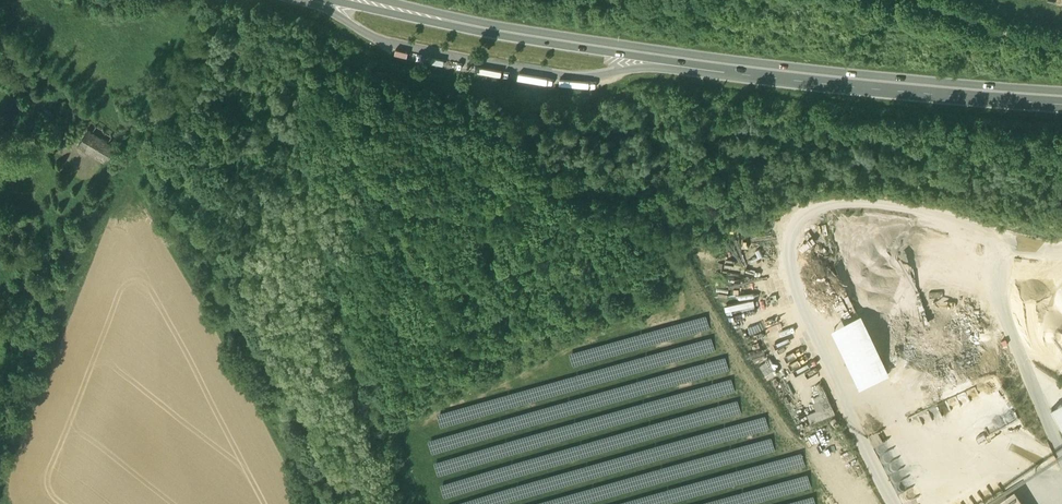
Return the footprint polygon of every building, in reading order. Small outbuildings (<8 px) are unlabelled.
[(97,130),(94,134),(86,129),(77,144),(104,162),(114,147),(110,145),(113,139),(103,133),(102,134),(97,130)] [(871,311),(840,323),(865,385),(896,373),(871,311)] [(819,408),(833,403),(830,394),(816,399),(819,408)] [(1051,411),(1061,431),(1061,404),(1051,411)] [(1005,495),(990,503),(1011,503),(1005,495)]
